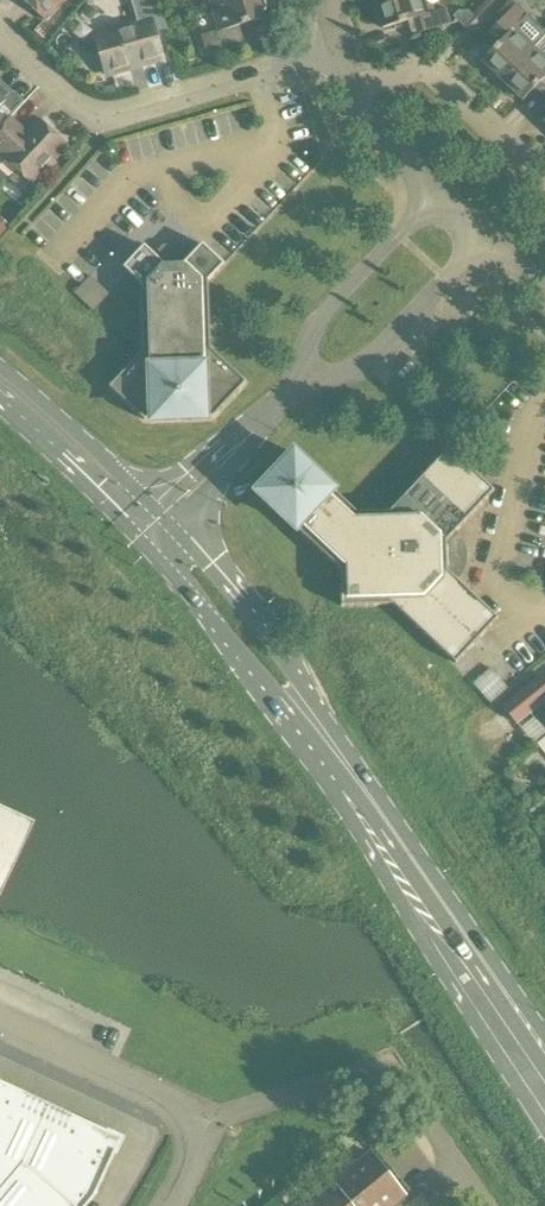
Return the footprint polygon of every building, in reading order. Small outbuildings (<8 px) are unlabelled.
[(46,20),(65,0),(24,0),(46,20)] [(143,22),(96,36),(108,76),(162,60),(154,33),(168,29),(159,0),(137,0),(143,22)] [(211,6),(219,31),(201,36),(206,52),(239,42),(234,28),(265,19),(263,13),(266,8),(264,0),(231,0),(211,6)] [(375,2),(376,5),(373,11),(376,20),(381,23),(383,29),(413,20),(418,34),(450,25),(446,9),(428,14),(424,0),(382,0),(375,2)] [(503,83),(535,48),(525,38),(537,24),(516,5),(493,29),(503,40),(482,63),(486,67),(487,73),(494,80),(500,79),(503,83)] [(454,18),(464,28),(474,18),(470,13),(459,13),(454,18)] [(535,48),(503,83),(505,85),(505,91),(512,97),(518,97),(523,101),(544,78),(544,79),(544,57),(535,48)] [(12,95),(0,85),(0,108),(12,95)] [(8,118),(0,111),(0,127),(8,118)] [(66,146),(39,121),(27,135),(11,120),(0,131),(0,152),(6,158),(5,159),(19,171),(11,180),(23,191),(31,183),(44,170),(47,174),(56,164),(53,161),(66,146)] [(225,265),(208,250),(203,245),(190,258),(182,251),(165,252),(158,259),(145,247),(124,269),(141,285),(143,352),(109,388),(145,421),(147,421),(148,437),(210,436),(210,419),(213,419),(246,383),(211,350),(208,282),(225,265)] [(105,291),(90,277),(80,287),(74,294),(94,312),(110,295),(105,291)] [(447,548),(448,538),(496,489),(450,445),(390,512),(357,513),(294,454),(258,493),(340,571),(341,607),(393,605),(456,664),(483,636),(498,619),(467,589),(448,572),(448,566),(460,566),(459,547),(447,548)] [(474,684),(491,704),(509,689),(491,669),(474,684)] [(517,704),(527,716),(530,714),(544,732),(544,681),(517,704)] [(0,808),(0,901),(36,824),(0,808)] [(94,1199),(95,1199),(95,1197),(116,1152),(115,1152),(110,1150),(106,1139),(109,1135),(109,1134),(0,1082),(0,1205),(88,1205),(94,1199)] [(405,1197),(371,1153),(304,1205),(394,1205),(405,1197)]
